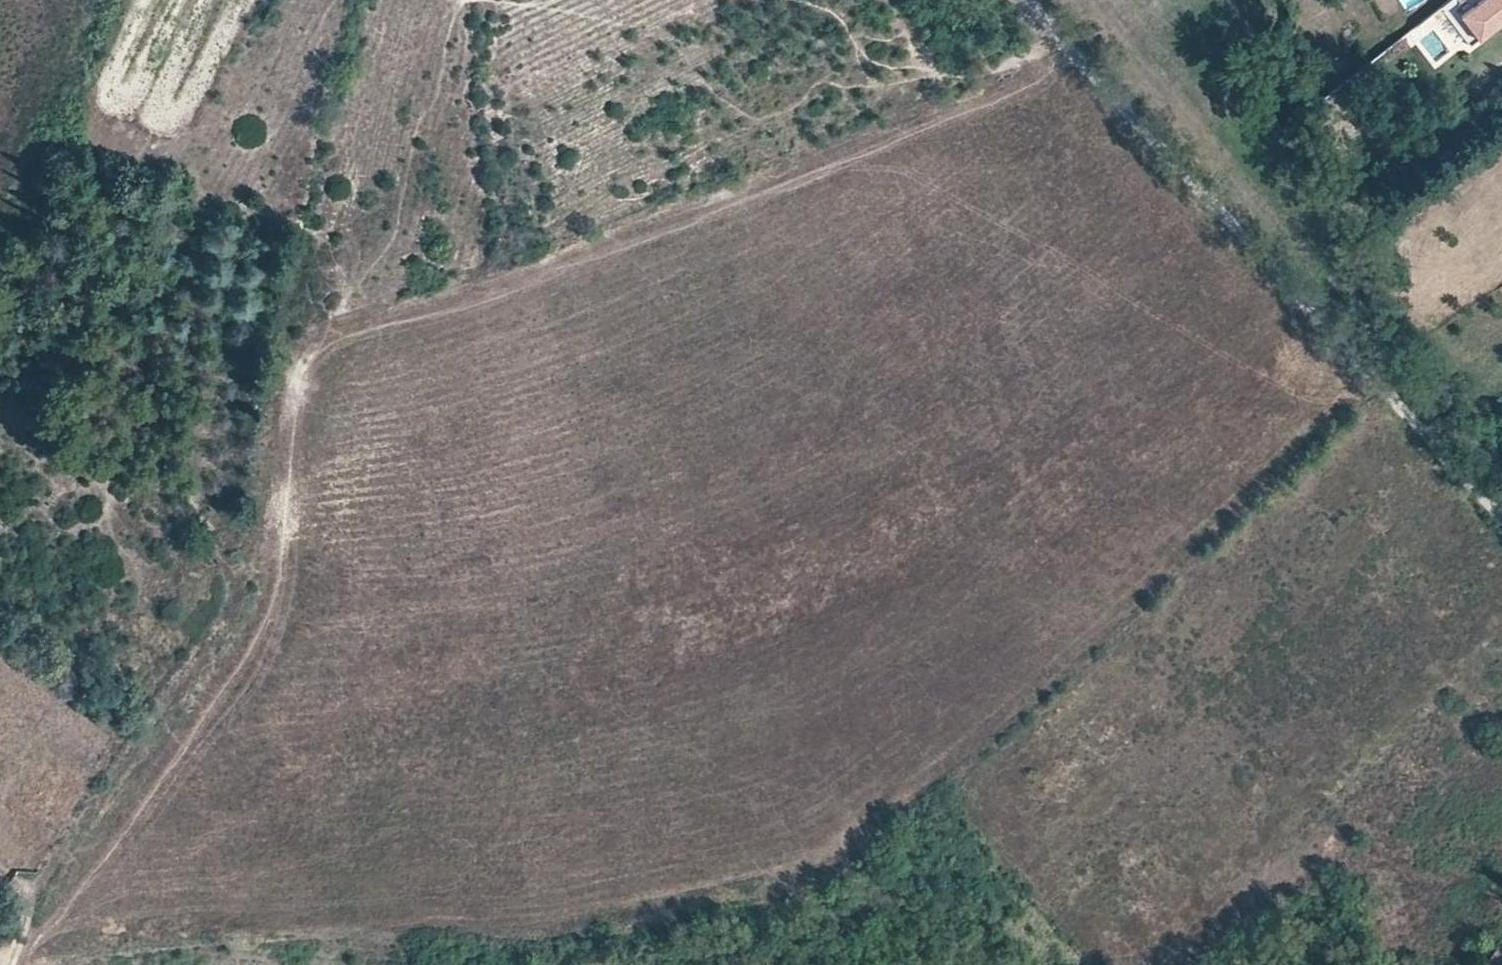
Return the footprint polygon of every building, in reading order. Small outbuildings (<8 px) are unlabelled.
[(1460,14),(1478,37),(1501,19),(1501,0),(1477,0),(1460,14)] [(1501,943),(1486,964),(1501,964),(1501,944),(1501,943)]
